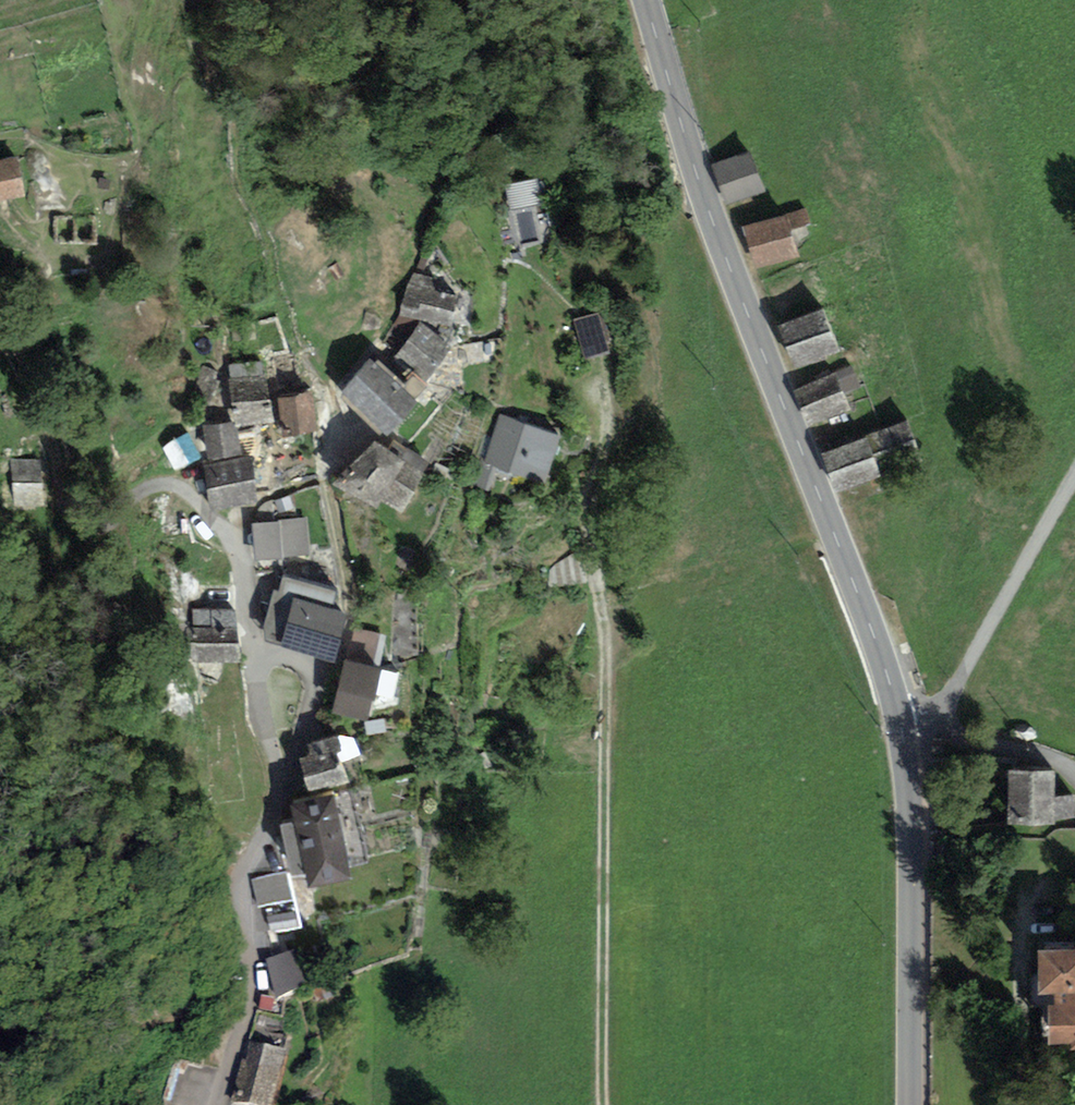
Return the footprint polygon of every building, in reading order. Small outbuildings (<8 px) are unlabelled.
[(749,147),(711,163),(729,203),(766,186),(749,147)] [(0,160),(0,199),(24,195),(17,157),(0,160)] [(805,201),(740,225),(755,266),(797,250),(790,231),(813,223),(805,201)] [(435,276),(411,272),(399,315),(450,324),(456,290),(435,286),(435,276)] [(822,304),(779,323),(797,364),(839,346),(822,304)] [(602,310),(572,318),(583,359),(613,351),(602,310)] [(449,342),(419,319),(395,350),(424,373),(449,342)] [(415,395),(368,353),(340,385),(387,427),(415,395)] [(850,364),(794,387),(810,425),(852,407),(846,391),(859,386),(850,364)] [(231,421),(202,426),(207,453),(239,447),(235,422),(277,415),(268,367),(223,375),(231,421)] [(312,390),(278,394),(282,430),(317,425),(312,390)] [(558,433),(501,413),(484,460),(541,480),(558,433)] [(927,457),(913,418),(867,434),(882,474),(927,457)] [(201,455),(188,432),(162,446),(176,470),(201,455)] [(391,442),(375,435),(339,477),(375,501),(378,495),(398,508),(432,459),(396,435),(391,442)] [(865,435),(821,450),(835,489),(879,473),(865,435)] [(251,452),(201,463),(211,507),(261,496),(251,452)] [(40,457),(10,461),(15,506),(45,502),(40,457)] [(306,516),(252,521),(255,558),(309,553),(306,516)] [(338,586),(283,571),(279,587),(273,584),(263,624),(266,637),(333,655),(346,607),(333,603),(338,586)] [(237,625),(190,627),(192,662),(239,660),(237,625)] [(379,663),(344,655),(331,707),(367,716),(379,663)] [(309,751),(298,754),(306,784),(341,774),(337,759),(357,754),(352,737),(334,732),(306,739),(309,751)] [(1008,765),(1005,820),(1053,822),(1053,817),(1074,818),(1074,792),(1053,791),(1054,767),(1008,765)] [(335,788),(291,798),(295,816),(281,819),(292,865),(304,862),(308,877),(353,866),(335,788)] [(286,870),(252,878),(258,905),(293,897),(286,870)] [(1037,937),(1037,982),(1054,982),(1054,994),(1047,994),(1048,1036),(1070,1036),(1068,1042),(1074,1042),(1074,937),(1037,937)] [(296,954),(266,962),(275,998),(305,991),(296,954)] [(247,1044),(232,1104),(238,1104),(271,1104),(284,1053),(247,1044)]
